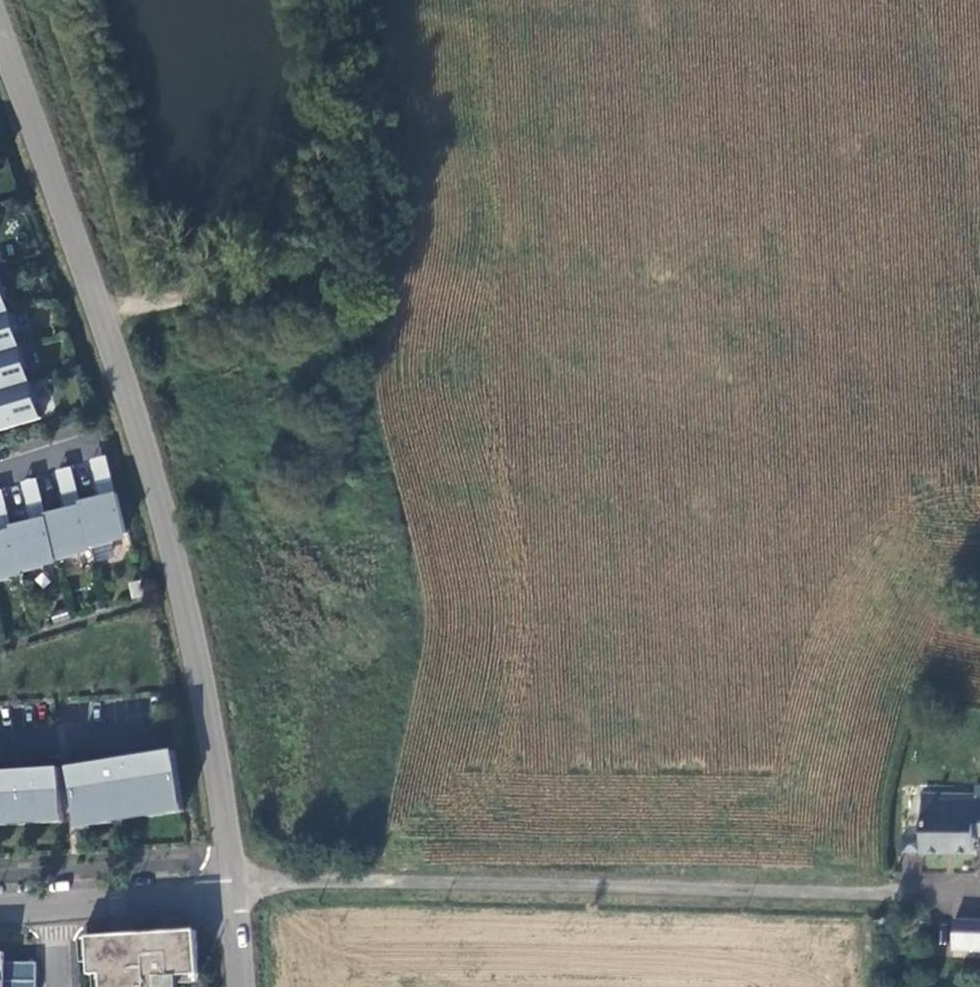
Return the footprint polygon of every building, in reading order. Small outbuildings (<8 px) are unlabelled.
[(3,280),(0,281),(0,320),(7,318),(3,304),(9,302),(3,280)] [(0,320),(0,358),(17,353),(13,339),(20,337),(13,316),(7,318),(0,320)] [(28,387),(24,374),(30,372),(23,351),(17,353),(0,358),(0,396),(28,387)] [(0,396),(0,434),(38,423),(34,410),(40,408),(34,386),(28,387),(0,396)] [(110,459),(95,463),(104,500),(119,497),(110,459)] [(75,471),(60,474),(69,512),(84,509),(83,505),(75,471)] [(40,482),(25,486),(35,524),(50,521),(49,517),(40,482)] [(0,495),(0,536),(15,533),(14,529),(5,493),(0,495)] [(129,537),(119,497),(104,500),(83,505),(84,509),(94,549),(94,551),(115,546),(114,540),(129,537)] [(94,549),(84,509),(69,512),(49,517),(50,521),(59,560),(60,563),(81,558),(79,552),(94,549)] [(59,560),(50,521),(35,524),(14,529),(15,533),(25,572),(25,575),(46,570),(45,564),(59,560)] [(15,533),(0,536),(0,585),(11,582),(10,576),(25,572),(15,533)] [(186,812),(179,752),(174,755),(71,771),(79,815),(82,831),(116,826),(114,817),(150,811),(152,819),(186,812)] [(71,771),(0,775),(0,828),(11,828),(11,819),(39,818),(40,826),(67,824),(66,816),(79,815),(71,771)] [(974,824),(973,796),(921,797),(922,854),(979,853),(979,824),(974,824)] [(954,922),(954,948),(979,949),(979,922),(954,922)] [(200,983),(197,932),(87,941),(91,981),(99,980),(99,986),(164,986),(200,983)] [(0,954),(0,983),(39,983),(38,965),(5,965),(6,954),(0,954)]
